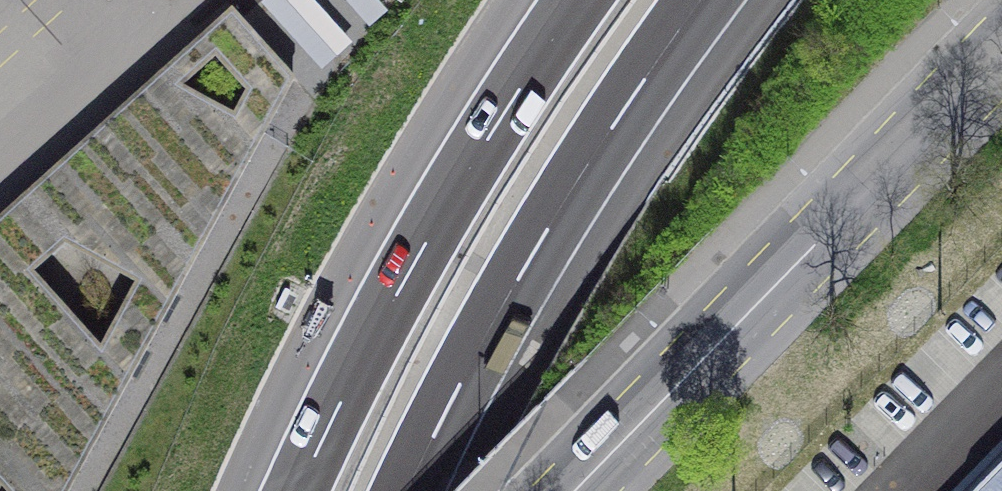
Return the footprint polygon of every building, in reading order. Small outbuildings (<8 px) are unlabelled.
[(261,130),(235,116),(236,114),(164,75),(118,117),(138,139),(44,224),(22,201),(10,211),(32,235),(0,263),(0,477),(12,490),(63,490),(261,130)] [(958,490),(1001,490),(1001,447),(958,490)]
